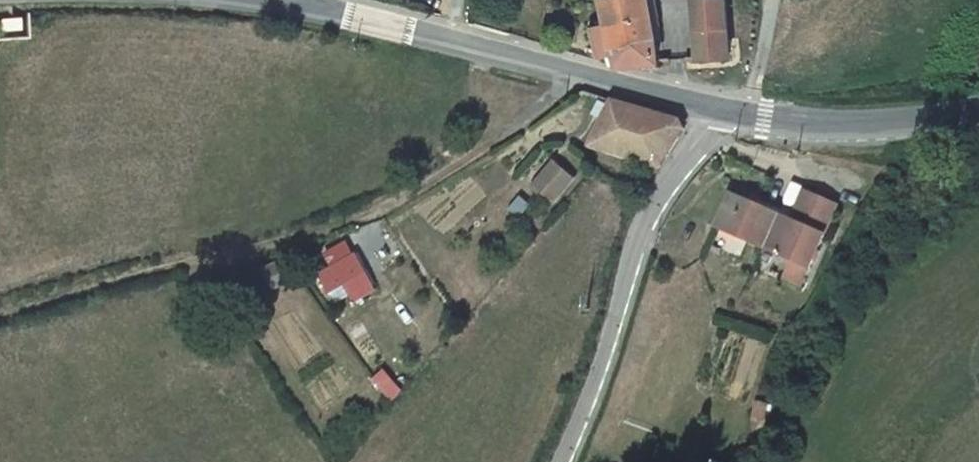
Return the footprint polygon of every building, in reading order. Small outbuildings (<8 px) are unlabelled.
[(625,39),(655,35),(649,0),(607,0),(610,21),(622,21),(625,39)] [(729,0),(696,0),(698,55),(730,56),(729,0)] [(622,21),(610,21),(598,22),(601,54),(616,53),(617,63),(658,59),(655,35),(625,39),(622,21)] [(591,142),(661,160),(691,122),(616,99),(591,142)] [(556,155),(540,172),(561,192),(577,175),(556,155)] [(744,187),(723,181),(711,216),(775,236),(791,240),(808,245),(809,246),(829,181),(796,170),(789,195),(787,200),(744,187)] [(540,172),(532,181),(554,200),(561,192),(540,172)] [(745,182),(744,187),(787,200),(789,195),(745,182)] [(791,240),(786,258),(802,263),(808,245),(791,240)] [(325,273),(336,291),(349,283),(360,302),(382,290),(361,253),(325,273)] [(775,379),(763,376),(758,394),(771,397),(775,379)]
